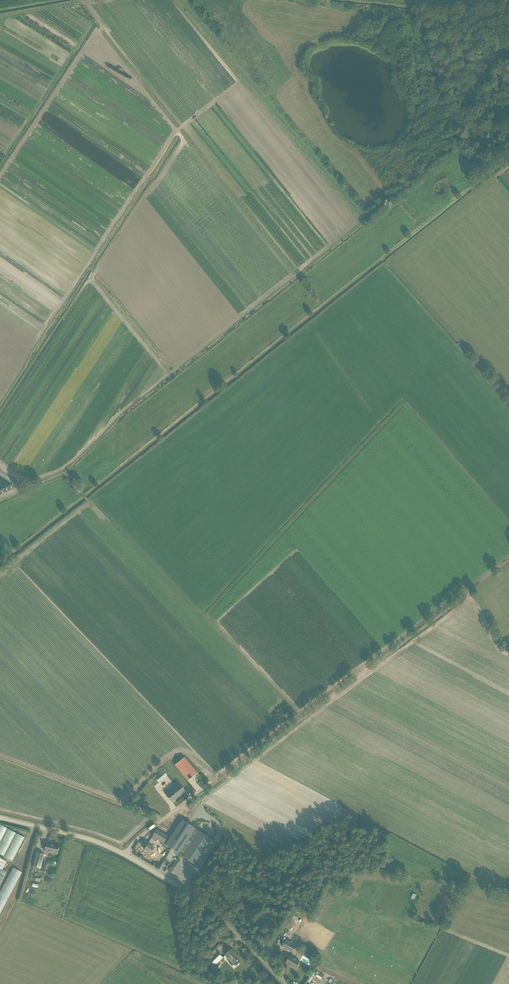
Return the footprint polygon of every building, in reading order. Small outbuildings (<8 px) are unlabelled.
[(197,773),(184,758),(175,765),(188,781),(197,773)] [(159,775),(156,778),(159,782),(162,779),(167,775),(164,771),(159,775)] [(171,790),(165,794),(173,804),(186,793),(178,784),(175,786),(177,788),(173,792),(171,790)] [(144,850),(145,850),(150,853),(150,854),(154,848),(151,846),(155,839),(165,845),(171,849),(194,865),(211,839),(182,820),(170,838),(156,830),(151,839),(148,843),(144,850)] [(28,837),(1,824),(0,826),(0,853),(17,861),(28,837)] [(46,843),(44,851),(57,854),(58,850),(59,849),(58,849),(59,846),(58,847),(51,845),(51,844),(46,843)] [(41,868),(43,859),(44,854),(36,852),(35,857),(33,866),(41,868)] [(239,907),(247,913),(251,908),(243,902),(239,907)] [(286,928),(292,931),(298,921),(291,918),(286,928)] [(292,952),(295,948),(296,946),(286,940),(282,946),(292,952)] [(232,949),(225,955),(234,964),(237,961),(238,960),(239,959),(234,953),(235,952),(232,949)] [(214,966),(219,961),(223,958),(217,952),(209,960),(214,966)] [(295,969),(298,964),(300,962),(290,956),(286,964),(289,966),(289,965),(295,969)]
